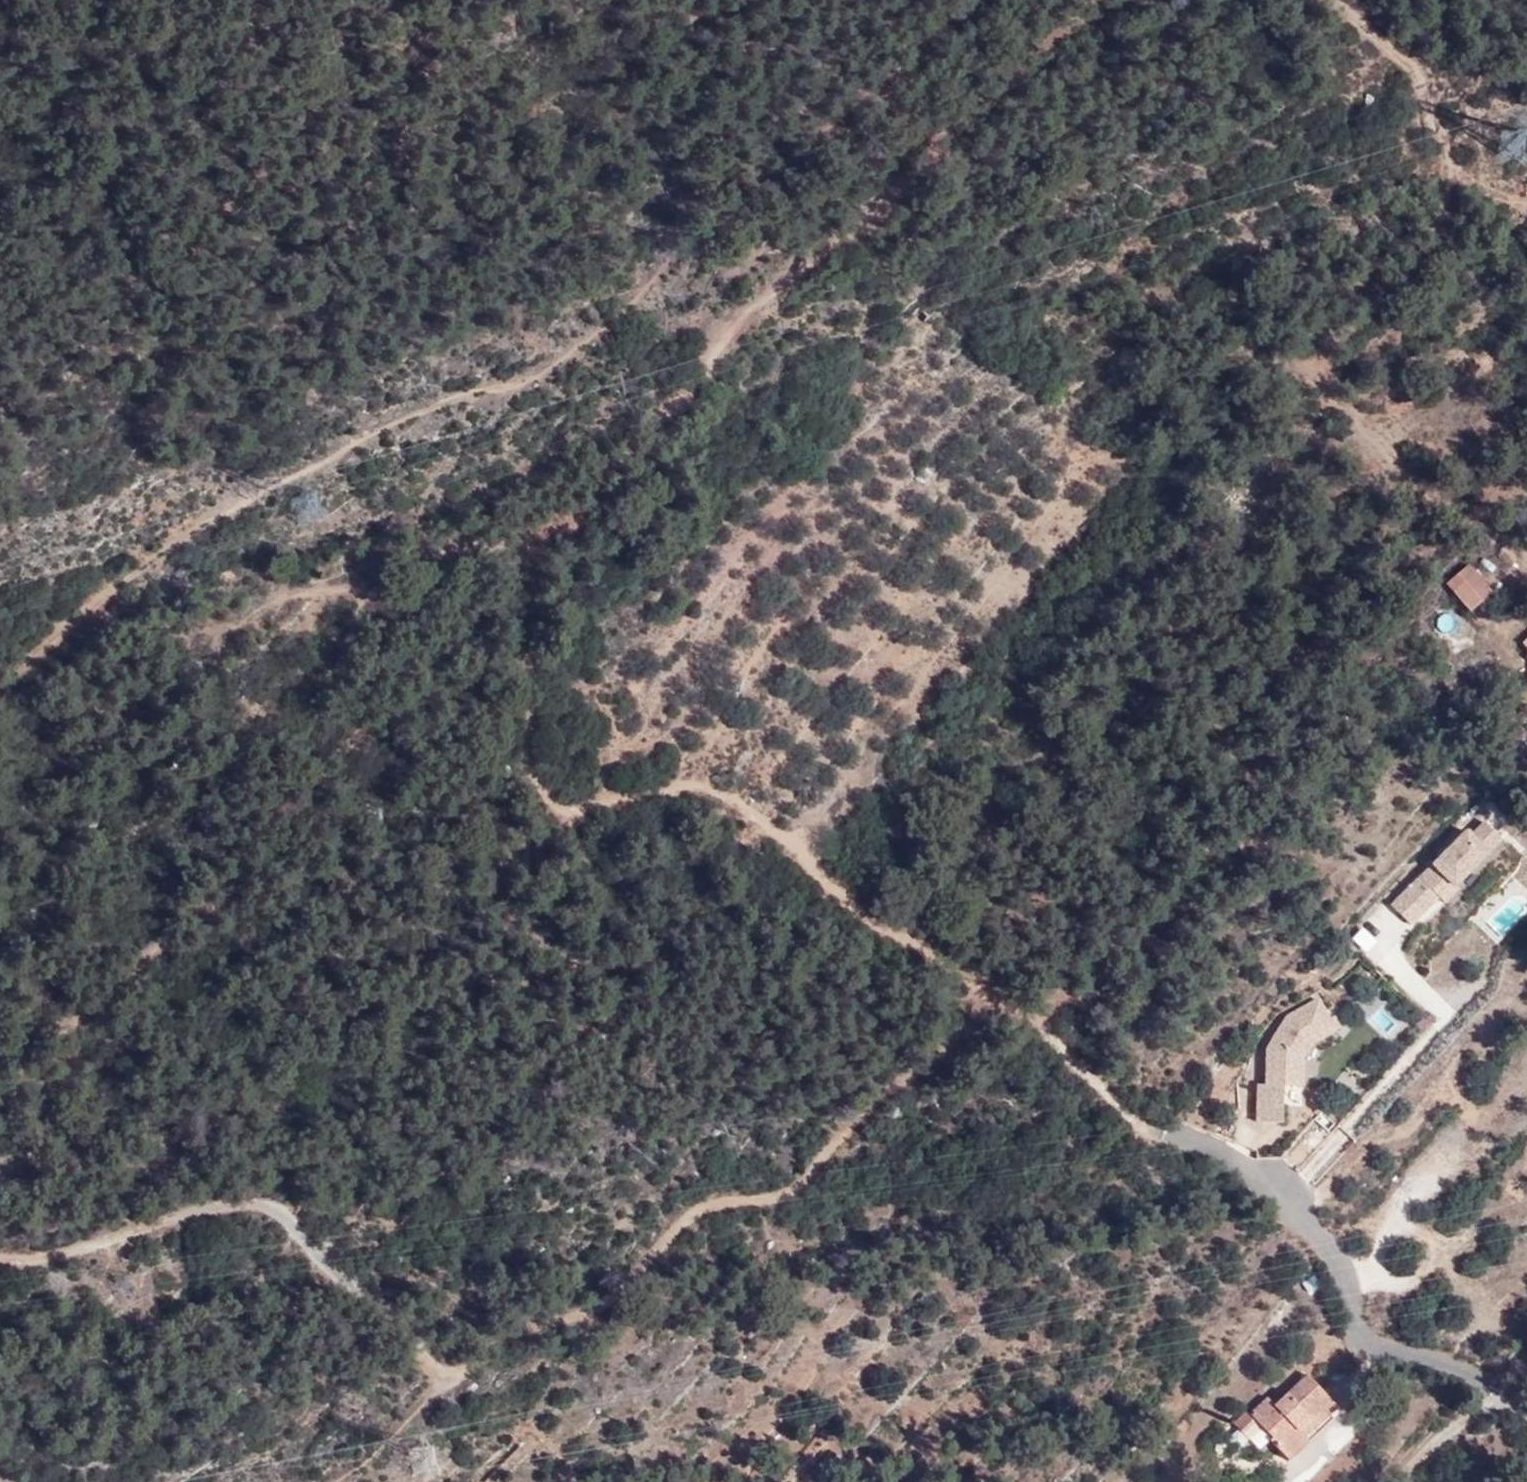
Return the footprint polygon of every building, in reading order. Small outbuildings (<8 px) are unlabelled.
[(1468,567),(1448,585),(1473,613),(1494,595),(1468,567)] [(1439,895),(1446,901),(1505,840),(1476,812),(1388,902),(1410,924),(1439,895)] [(1329,1004),(1268,1004),(1268,1079),(1255,1079),(1255,1120),(1283,1120),(1283,1101),(1307,1101),(1308,1038),(1329,1038),(1329,1004)] [(1269,1439),(1284,1456),(1304,1438),(1297,1430),(1309,1420),(1316,1428),(1337,1408),(1308,1376),(1275,1405),(1267,1398),(1249,1413),(1248,1412),(1235,1424),(1249,1440),(1263,1427),(1271,1437),(1269,1439)] [(1304,1438),(1284,1456),(1288,1461),(1319,1433),(1316,1428),(1309,1420),(1297,1430),(1304,1438)]
